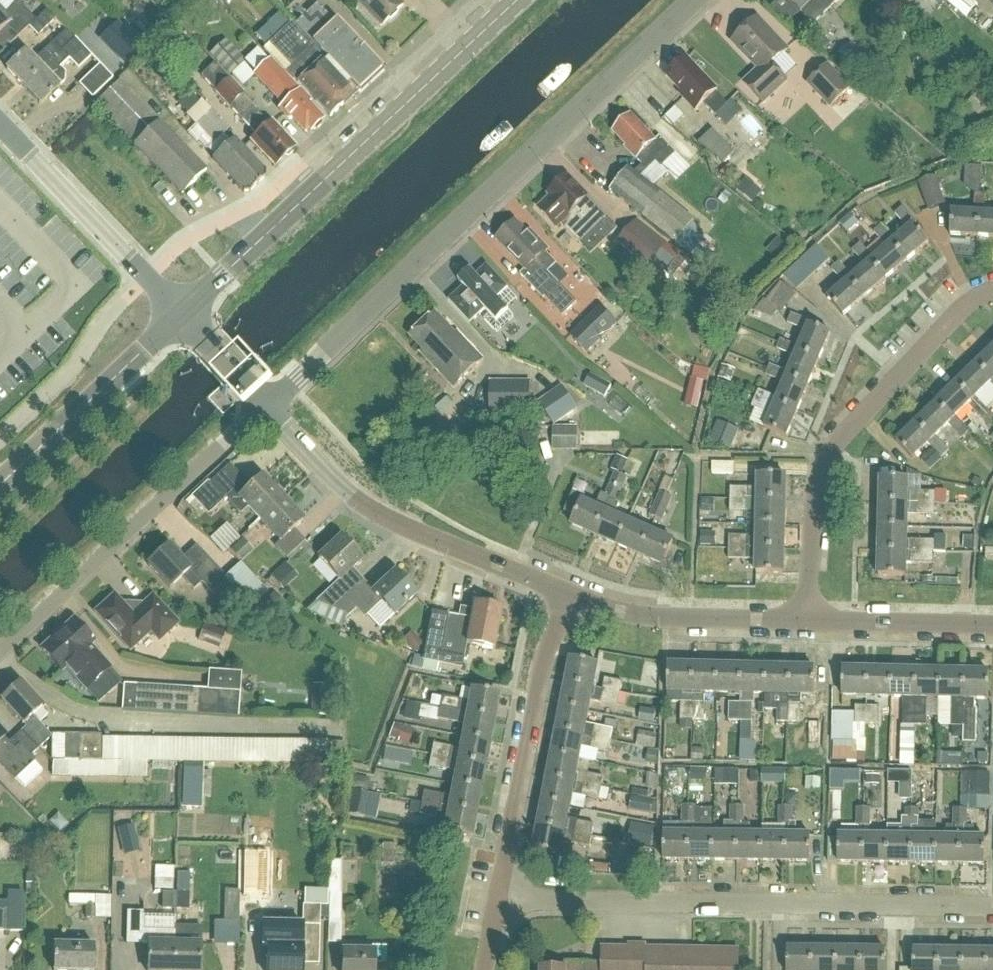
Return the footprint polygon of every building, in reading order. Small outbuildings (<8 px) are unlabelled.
[(381,27),(388,21),(390,22),(397,15),(396,13),(403,7),(397,0),(355,0),(381,27)] [(805,12),(818,0),(794,0),(805,12)] [(978,6),(970,0),(942,0),(966,20),(978,6)] [(36,22),(17,3),(3,17),(0,14),(0,35),(8,27),(11,30),(11,31),(18,39),(30,28),(36,22)] [(293,24),(358,92),(358,93),(382,70),(350,37),(343,30),(341,32),(324,14),(315,4),(293,24)] [(36,22),(30,28),(39,38),(57,21),(48,12),(36,22)] [(204,14),(206,26),(218,24),(216,12),(204,14)] [(779,41),(759,20),(735,43),(762,71),(747,85),(767,105),(790,83),(775,67),(792,51),(781,39),(779,41)] [(358,92),(293,24),(291,23),(262,50),(272,60),(281,70),(286,73),(330,119),(358,92)] [(43,71),(74,41),(65,31),(33,61),(26,53),(7,71),(24,89),(43,71)] [(229,77),(245,62),(224,40),(208,55),(229,77)] [(43,71),(24,89),(41,107),(64,84),(65,75),(60,70),(69,62),(78,71),(91,58),(74,41),(43,71)] [(852,44),(837,58),(860,82),(875,68),(852,44)] [(719,92),(688,60),(668,79),(683,94),(680,96),(697,113),(719,92)] [(269,62),(254,76),(283,106),(278,111),(289,122),(292,123),(304,135),(308,131),(310,133),(322,121),(308,107),(310,105),(269,62)] [(829,110),(851,90),(827,64),(805,84),(829,110)] [(93,99),(112,80),(99,67),(80,85),(93,99)] [(241,122),(241,121),(257,138),(251,143),(275,168),(295,148),(272,124),(269,127),(253,111),(255,109),(215,68),(202,81),(241,122)] [(978,93),(966,105),(978,116),(990,104),(978,93)] [(176,105),(186,116),(198,104),(189,94),(176,105)] [(706,109),(725,126),(737,112),(719,95),(706,109)] [(211,145),(227,130),(200,102),(198,104),(186,116),(184,117),(211,145)] [(658,144),(632,117),(626,123),(619,124),(614,128),(615,133),(628,147),(626,149),(646,171),(656,161),(664,170),(678,157),(662,140),(658,144)] [(160,124),(136,147),(183,195),(207,172),(160,124)] [(714,132),(699,146),(725,166),(736,155),(714,132)] [(207,151),(216,160),(231,146),(222,137),(207,151)] [(250,194),(266,180),(266,174),(233,138),(230,141),(233,144),(231,146),(216,160),(214,162),(244,194),(250,194)] [(691,226),(694,222),(627,168),(608,192),(675,245),(691,226)] [(598,209),(595,212),(585,203),(589,199),(568,178),(551,196),(554,199),(544,208),(544,215),(558,230),(563,225),(582,245),(601,226),(613,238),(620,231),(608,219),(598,209)] [(745,181),(737,191),(753,204),(761,195),(745,181)] [(931,209),(944,205),(936,182),(923,187),(931,209)] [(980,215),(984,215),(986,195),(975,194),(973,214),(952,213),(950,237),(979,239),(980,215)] [(891,244),(907,262),(929,244),(914,226),(917,224),(903,208),(895,215),(908,230),(894,241),(891,244)] [(984,215),(980,215),(979,239),(992,240),(992,215),(984,215)] [(860,245),(861,246),(863,244),(856,235),(863,228),(855,219),(843,229),(851,238),(850,239),(857,247),(860,245)] [(638,220),(632,227),(643,236),(648,229),(638,220)] [(519,264),(542,243),(533,234),(530,236),(518,223),(498,241),(519,264)] [(691,226),(675,245),(703,266),(718,248),(691,226)] [(891,244),(894,241),(882,226),(873,233),(886,248),(873,260),(870,262),(886,281),(907,262),(891,244)] [(796,240),(802,247),(812,238),(805,231),(796,240)] [(550,252),(542,243),(519,264),(527,273),(523,277),(545,302),(547,300),(565,319),(579,306),(550,275),(559,266),(548,254),(550,252)] [(873,260),(861,246),(860,245),(857,247),(852,252),(865,267),(852,278),(849,281),(864,299),(886,281),(870,262),(873,260)] [(817,247),(801,263),(814,278),(831,262),(817,247)] [(680,285),(693,269),(679,258),(666,274),(680,285)] [(849,281),(852,278),(839,263),(831,270),(844,285),(827,299),(843,317),(864,299),(849,281)] [(511,290),(489,266),(477,277),(473,272),(460,283),(465,288),(450,302),(472,325),(487,312),(492,317),(486,322),(498,335),(516,318),(499,300),(511,290)] [(779,312),(765,300),(755,312),(773,319),(779,312)] [(587,356),(617,326),(598,308),(569,338),(587,356)] [(797,351),(819,361),(830,334),(809,325),(810,322),(791,314),(787,324),(805,332),(798,348),(797,351)] [(457,336),(437,315),(412,338),(425,352),(422,354),(455,389),(485,361),(460,334),(457,336)] [(797,351),(798,348),(780,340),(776,350),(794,358),(787,373),(786,377),(808,387),(819,361),(797,351)] [(976,365),(992,382),(992,349),(976,365)] [(976,365),(956,384),(973,402),(976,399),(988,387),(992,392),(992,382),(976,365)] [(786,377),(787,373),(769,366),(765,376),(783,383),(776,399),(775,403),(797,412),(808,387),(786,377)] [(723,367),(718,380),(731,384),(735,371),(723,367)] [(612,388),(594,378),(588,389),(606,398),(612,388)] [(691,382),(689,392),(702,394),(704,385),(691,382)] [(529,415),(530,385),(490,384),(490,414),(529,415)] [(976,399),(973,402),(956,384),(936,404),(953,421),(956,418),(968,406),(982,421),(989,428),(992,424),(992,417),(976,399)] [(538,403),(554,427),(578,410),(562,387),(538,403)] [(764,430),(786,439),(797,412),(775,403),(776,399),(758,392),(751,409),(769,416),(764,430)] [(969,433),(956,418),(953,421),(936,404),(916,423),(932,441),(935,438),(948,426),(962,440),(969,433)] [(730,450),(737,430),(720,423),(712,443),(730,450)] [(949,452),(935,438),(932,441),(916,423),(895,443),(912,460),(928,445),(941,460),(949,452)] [(553,427),(553,452),(578,452),(578,428),(553,427)] [(934,452),(922,462),(931,472),(943,462),(934,452)] [(616,458),(611,471),(622,476),(628,463),(616,458)] [(736,476),(736,465),(713,464),(713,476),(736,476)] [(249,508),(261,521),(284,500),(263,478),(252,489),(231,466),(212,484),(226,498),(242,515),(249,508)] [(610,486),(622,491),(628,479),(616,474),(610,486)] [(730,501),(785,502),(786,477),(759,477),(759,490),(731,489),(730,501)] [(881,504),(936,506),(936,494),(908,493),(909,480),(882,479),(881,504)] [(207,516),(226,498),(212,484),(206,483),(190,497),(207,516)] [(617,503),(622,491),(610,486),(605,497),(602,496),(596,509),(582,503),(584,498),(573,494),(565,514),(576,519),(572,527),(595,537),(611,500),(617,503)] [(656,506),(668,511),(673,499),(661,494),(656,506)] [(304,522),(284,500),(261,521),(281,543),(276,547),(288,559),(305,543),(294,531),(304,522)] [(617,504),(617,503),(611,500),(595,537),(618,547),(628,523),(615,517),(620,506),(617,504)] [(785,526),(785,502),(730,501),(730,513),(748,513),(749,502),(758,502),(758,526),(785,526)] [(936,517),(936,506),(881,504),(880,528),(907,529),(908,517),(936,517)] [(662,523),(668,511),(656,506),(650,518),(662,523)] [(640,557),(651,532),(642,527),(641,529),(628,523),(618,547),(640,557)] [(216,553),(234,542),(224,525),(206,536),(216,553)] [(784,551),(785,526),(758,526),(758,541),(749,541),(749,538),(730,538),(729,549),(784,551)] [(907,542),(907,529),(880,528),(880,553),(935,554),(935,543),(907,542)] [(651,532),(640,557),(663,567),(674,543),(660,537),(661,536),(651,532)] [(701,533),(701,547),(711,547),(712,533),(701,533)] [(966,538),(966,551),(974,551),(974,538),(966,538)] [(321,621),(364,582),(353,570),(362,562),(341,539),(319,560),(339,580),(303,614),(321,621)] [(239,543),(231,551),(242,563),(251,555),(239,543)] [(169,547),(148,566),(168,588),(188,569),(202,584),(211,593),(227,578),(218,569),(202,552),(197,546),(182,560),(169,547)] [(784,575),(784,551),(729,549),(729,561),(757,562),(757,575),(784,575)] [(934,566),(935,554),(880,553),(879,577),(906,578),(906,565),(934,566)] [(281,569),(270,578),(282,591),(293,582),(281,569)] [(364,582),(321,621),(340,630),(343,620),(359,607),(368,616),(382,603),(395,617),(417,596),(396,574),(375,594),(364,582)] [(226,603),(235,595),(227,586),(218,594),(226,603)] [(273,594),(264,602),(276,614),(285,606),(273,594)] [(115,597),(96,614),(131,652),(150,635),(159,644),(168,635),(179,625),(154,597),(144,606),(143,605),(136,612),(129,612),(115,597)] [(381,630),(395,617),(382,603),(368,616),(381,630)] [(473,618),(468,645),(495,651),(503,610),(475,605),(473,618)] [(468,645),(473,618),(460,615),(460,619),(433,614),(424,659),(424,663),(438,666),(463,671),(468,645)] [(112,670),(91,647),(95,644),(75,621),(42,650),(63,673),(67,669),(88,692),(88,691),(98,702),(120,682),(110,671),(112,670)] [(224,634),(204,626),(198,641),(219,649),(224,634)] [(414,636),(404,645),(413,655),(423,645),(414,636)] [(414,657),(411,668),(436,673),(438,666),(424,663),(424,659),(414,657)] [(571,660),(566,684),(594,689),(599,665),(571,660)] [(680,721),(692,722),(693,667),(668,666),(667,703),(680,704),(680,721)] [(716,694),(717,667),(693,667),(692,722),(703,722),(704,694),(716,694)] [(741,695),(741,668),(717,667),(716,694),(729,694),(741,695)] [(765,695),(766,668),(741,668),(741,695),(740,705),(740,723),(752,723),(752,695),(765,695)] [(788,724),(790,669),(766,668),(765,695),(765,711),(777,711),(777,724),(788,724)] [(790,669),(788,724),(800,724),(801,696),(814,696),(815,670),(790,669)] [(867,671),(842,670),(842,697),(855,698),(867,698),(867,671)] [(891,698),(891,672),(867,671),(867,698),(878,698),(891,698)] [(914,727),(916,672),(891,672),(891,698),(903,699),(903,727),(914,727)] [(939,700),(940,673),(916,672),(914,727),(926,727),(927,699),(939,700)] [(963,728),(964,673),(940,673),(939,700),(952,700),(951,728),(963,728)] [(964,673),(963,728),(974,729),(975,701),(988,701),(989,674),(964,673)] [(624,683),(606,680),(603,691),(621,695),(624,683)] [(53,738),(52,737),(34,717),(44,707),(22,684),(3,702),(25,726),(25,725),(27,728),(23,732),(40,750),(52,739),(53,738)] [(619,706),(621,695),(603,691),(594,689),(566,684),(561,708),(589,713),(592,701),(619,706)] [(236,719),(238,694),(122,685),(120,710),(236,719)] [(441,710),(495,720),(499,696),(473,691),(470,704),(443,698),(441,710)] [(729,704),(728,722),(740,723),(740,705),(729,704)] [(405,705),(402,720),(418,723),(418,720),(421,708),(405,705)] [(855,707),(854,725),(866,726),(866,707),(855,707)] [(866,707),(866,726),(877,726),(878,708),(866,707)] [(587,726),(589,713),(561,708),(557,732),(612,742),(614,731),(587,726)] [(490,744),(495,720),(441,710),(439,721),(466,727),(464,739),(490,744)] [(644,710),(642,723),(654,725),(656,712),(644,710)] [(681,722),(680,730),(692,730),(693,722),(681,722)] [(393,725),(388,738),(398,741),(397,744),(407,747),(413,732),(403,727),(403,729),(393,725)] [(903,727),(902,765),(913,765),(914,727),(903,727)] [(23,732),(10,745),(5,740),(7,739),(0,732),(0,763),(16,781),(17,780),(34,763),(36,762),(32,757),(38,752),(40,750),(23,732)] [(610,754),(612,742),(557,732),(552,755),(580,761),(582,748),(610,754)] [(643,733),(640,748),(655,751),(658,736),(643,733)] [(53,738),(52,739),(52,762),(53,762),(145,763),(347,766),(348,744),(102,742),(102,737),(52,737),(53,738)] [(485,768),(490,744),(464,739),(461,751),(434,746),(432,757),(485,768)] [(385,748),(382,761),(392,763),(395,750),(385,748)] [(649,751),(647,765),(658,766),(658,753),(649,751)] [(577,773),(580,761),(552,755),(548,779),(603,790),(605,779),(577,773)] [(481,791),(485,768),(432,757),(429,769),(457,774),(454,786),(481,791)] [(53,762),(53,778),(144,780),(145,763),(53,762)] [(34,763),(17,780),(24,788),(42,772),(34,763)] [(691,769),(691,783),(708,783),(708,770),(691,769)] [(786,770),(762,770),(762,785),(787,785),(786,770)] [(725,771),(725,781),(738,781),(738,771),(725,771)] [(831,771),(831,791),(844,791),(845,771),(831,771)] [(185,772),(183,808),(201,809),(203,773),(185,772)] [(918,773),(917,781),(931,782),(931,774),(918,773)] [(963,773),(962,797),(990,798),(990,774),(963,773)] [(750,774),(750,784),(761,784),(761,774),(750,774)] [(866,776),(866,786),(880,786),(880,777),(866,776)] [(353,778),(351,790),(367,793),(370,781),(353,778)] [(609,791),(603,790),(548,779),(543,803),(571,808),(573,796),(600,801),(607,803),(609,791)] [(807,779),(806,792),(820,793),(821,780),(807,779)] [(476,815),(481,791),(454,786),(452,799),(425,793),(422,805),(476,815)] [(901,787),(901,800),(913,800),(913,787),(901,787)] [(633,790),(632,796),(647,799),(648,793),(633,790)] [(351,793),(349,805),(347,816),(365,819),(369,796),(351,793)] [(962,797),(962,811),(967,811),(989,811),(990,798),(962,797)] [(632,798),(630,812),(651,816),(654,802),(632,798)] [(476,815),(422,805),(409,802),(407,813),(420,816),(437,820),(435,832),(471,840),(476,815)] [(568,821),(571,808),(543,803),(538,827),(593,838),(596,826),(568,821)] [(682,816),(695,816),(696,807),(682,807),(682,816)] [(731,817),(744,817),(744,808),(731,807),(731,817)] [(779,817),(792,817),(792,808),(779,808),(779,817)] [(870,819),(870,810),(857,809),(857,818),(870,819)] [(905,819),(918,819),(918,810),(905,810),(905,819)] [(953,820),(967,820),(967,811),(962,811),(954,811),(953,820)] [(664,825),(663,861),(688,862),(689,825),(695,825),(695,816),(682,816),(682,825),(664,825)] [(761,836),(750,836),(750,825),(744,825),(744,817),(731,817),(731,826),(737,826),(737,836),(737,862),(761,863),(761,836)] [(792,827),(792,817),(779,817),(779,826),(792,827)] [(870,828),(870,819),(857,818),(857,828),(870,828)] [(887,827),(887,838),(911,838),(912,828),(918,828),(918,822),(918,819),(905,819),(902,819),(902,827),(887,827)] [(966,829),(967,820),(953,820),(953,828),(947,828),(947,839),(936,839),(935,865),(959,866),(960,829),(966,829)] [(911,865),(935,865),(936,839),(936,822),(918,822),(918,828),(912,828),(911,838),(911,865)] [(633,824),(628,845),(651,850),(655,829),(633,824)] [(689,825),(688,862),(712,862),(713,835),(713,825),(695,825),(689,825)] [(133,826),(117,830),(121,847),(137,843),(133,826)] [(591,849),(593,838),(538,827),(533,851),(561,857),(564,844),(591,849)] [(960,829),(959,866),(984,866),(985,839),(973,839),(974,829),(966,829),(960,829)] [(737,836),(713,835),(712,862),(737,862),(737,836)] [(785,863),(785,836),(761,836),(761,863),(785,863)] [(785,836),(785,863),(810,864),(810,837),(785,836)] [(863,864),(863,837),(839,837),(838,837),(838,864),(863,864)] [(887,865),(887,838),(863,837),(863,864),(887,865)] [(911,865),(911,838),(887,838),(887,865),(911,865)] [(244,853),(243,898),(267,898),(268,854),(244,853)] [(327,923),(340,923),(341,862),(328,862),(327,895),(328,895),(327,923)] [(611,865),(611,875),(633,875),(634,866),(611,865)] [(155,868),(154,891),(173,891),(173,868),(155,868)] [(188,911),(189,879),(176,879),(175,893),(161,893),(161,910),(188,911)] [(225,923),(240,922),(240,892),(225,892),(225,923)] [(6,933),(21,933),(22,893),(7,893),(7,904),(0,904),(0,933),(6,933)] [(112,920),(112,898),(71,897),(71,907),(87,907),(86,920),(112,920)] [(268,946),(267,969),(303,969),(303,961),(319,961),(320,907),(303,907),(302,924),(261,923),(261,946),(268,946)] [(176,946),(176,933),(144,932),(144,914),(128,913),(128,946),(150,946),(149,969),(176,969),(176,946)] [(176,969),(202,969),(202,946),(176,946),(176,969)] [(96,947),(55,947),(55,969),(95,969),(96,947)] [(387,949),(373,949),(373,953),(344,953),(343,969),(376,969),(376,964),(386,964),(387,949)] [(648,949),(604,949),(604,965),(604,969),(647,969),(648,949)] [(647,969),(739,969),(739,951),(648,949),(647,969)] [(813,950),(788,950),(788,969),(813,969),(813,950)] [(837,951),(813,950),(813,969),(837,969),(837,951)] [(837,969),(861,969),(861,951),(837,951),(837,969)] [(861,969),(886,969),(886,952),(861,951),(861,969)] [(914,952),(914,969),(938,969),(939,952),(914,952)] [(963,952),(939,952),(938,969),(963,969),(963,952)] [(988,953),(963,952),(963,969),(988,969),(988,953)]
